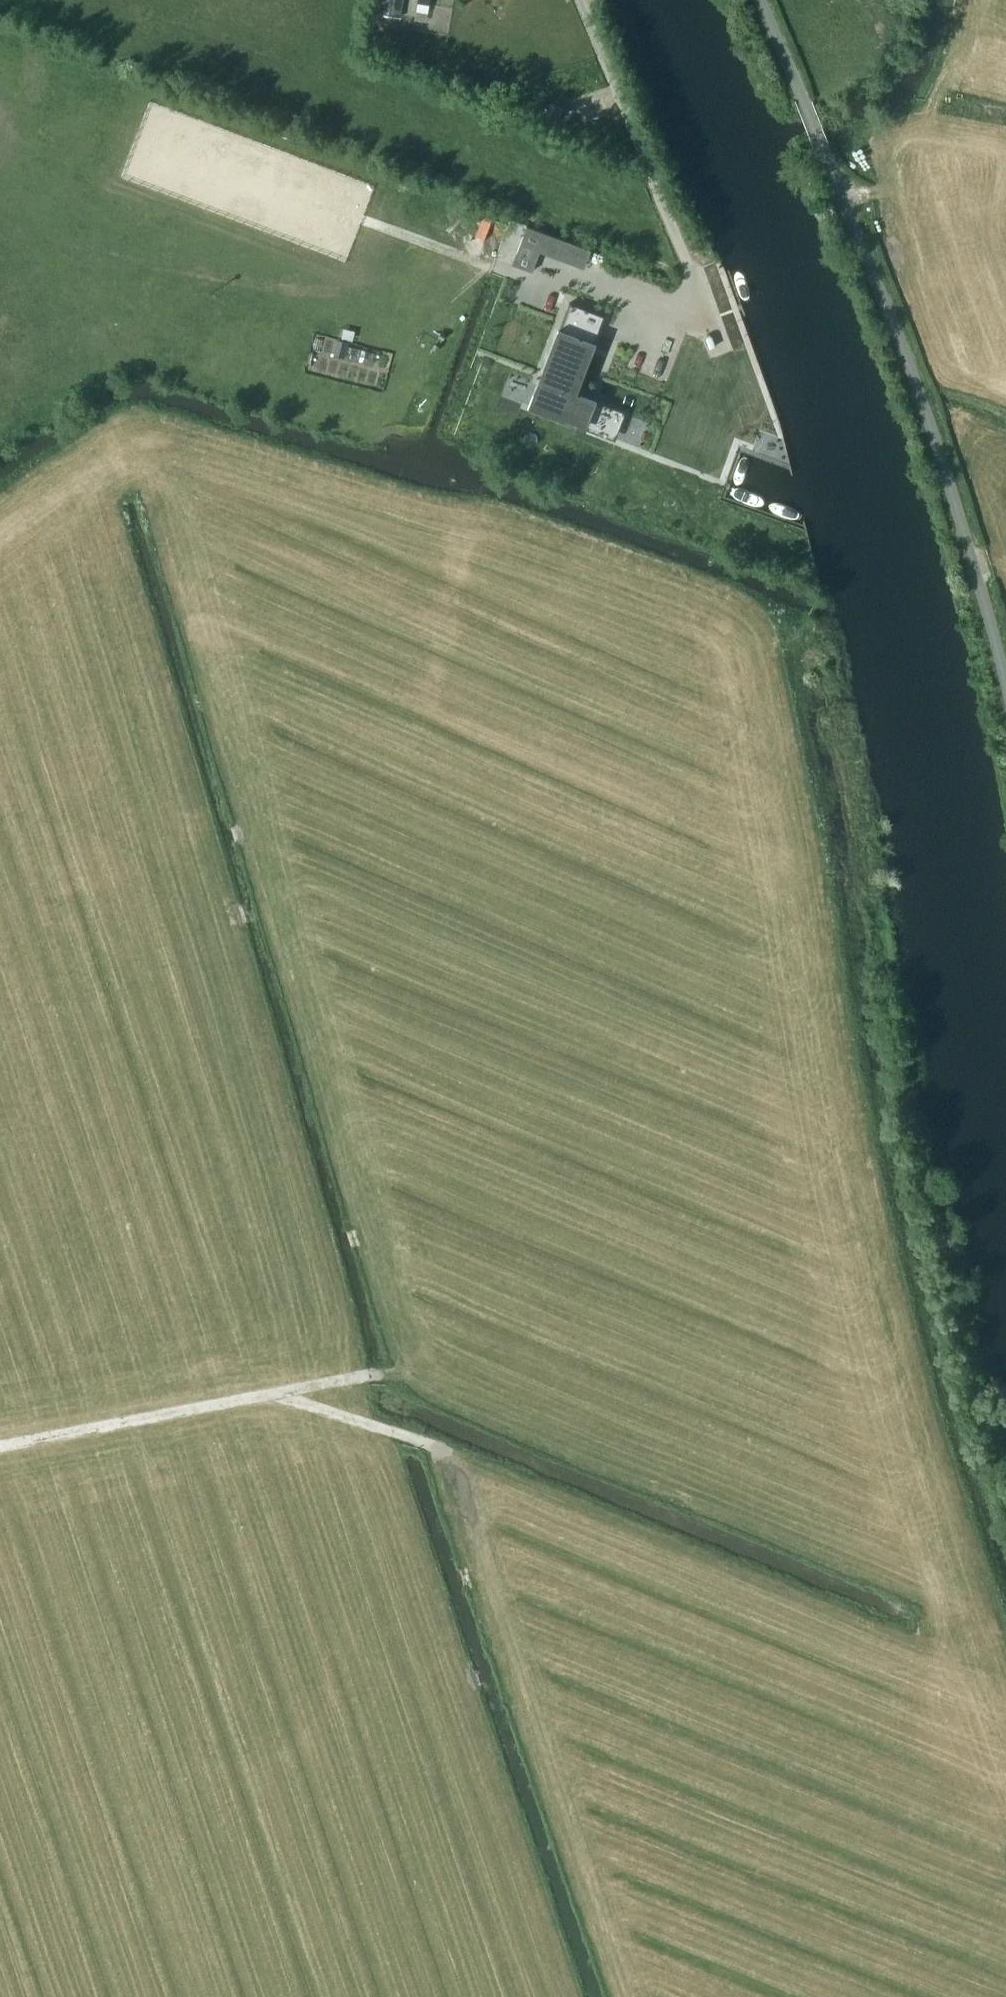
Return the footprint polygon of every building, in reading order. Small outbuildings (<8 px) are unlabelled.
[(377,12),(396,15),(398,0),(379,0),(377,12)] [(526,227),(520,244),(539,251),(584,268),(590,251),(526,227)] [(537,386),(530,404),(541,409),(608,435),(615,414),(622,416),(623,412),(574,394),(604,315),(570,302),(537,386)] [(337,339),(333,354),(344,356),(348,341),(337,339)]
